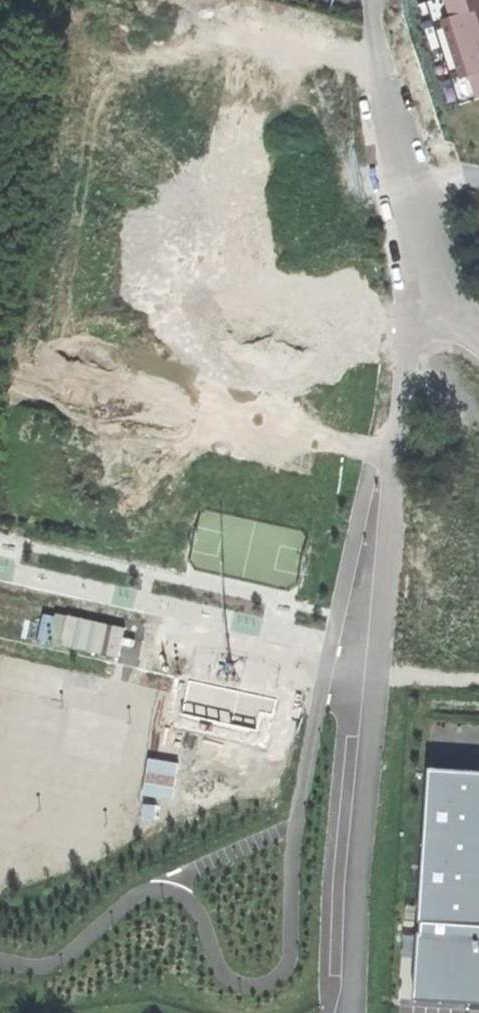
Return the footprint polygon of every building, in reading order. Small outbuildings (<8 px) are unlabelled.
[(426,2),(460,104),(478,98),(478,0),(433,0),(426,2)] [(449,108),(460,104),(426,2),(416,5),(435,63),(449,108)] [(278,699),(188,679),(179,716),(257,731),(260,714),(275,717),(278,699)] [(429,769),(420,920),(478,924),(478,772),(429,769)] [(420,920),(414,1000),(478,1003),(478,924),(420,920)]
